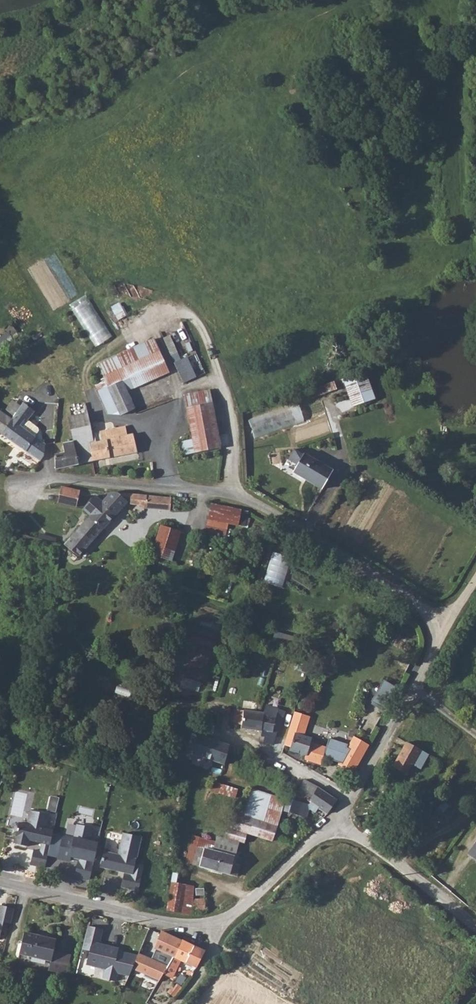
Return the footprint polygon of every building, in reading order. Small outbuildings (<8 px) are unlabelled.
[(90,298),(73,309),(96,347),(113,336),(90,298)] [(159,353),(124,368),(134,388),(168,373),(159,353)] [(176,360),(182,382),(196,378),(190,356),(176,360)] [(342,378),(352,408),(376,400),(366,370),(342,378)] [(117,371),(103,377),(104,379),(120,415),(134,409),(126,391),(117,371)] [(313,388),(316,396),(337,390),(334,381),(313,388)] [(222,448),(210,390),(183,394),(196,453),(222,448)] [(253,437),(310,420),(305,402),(247,419),(253,437)] [(2,434),(2,435),(7,438),(40,461),(44,455),(45,445),(33,437),(37,431),(37,429),(27,421),(34,411),(23,403),(22,405),(21,406),(21,407),(12,420),(2,434)] [(2,434),(12,420),(10,418),(4,414),(0,412),(0,433),(2,434)] [(64,453),(54,455),(55,469),(92,461),(92,459),(89,444),(94,443),(92,433),(87,412),(68,416),(74,442),(63,445),(64,453)] [(125,427),(92,433),(94,443),(89,444),(92,459),(92,461),(137,453),(133,435),(127,436),(125,427)] [(293,472),(322,489),(332,471),(304,454),(293,472)] [(61,488),(54,503),(76,508),(80,493),(61,488)] [(83,510),(90,517),(104,529),(127,502),(119,495),(117,493),(112,492),(102,504),(95,497),(83,510)] [(171,498),(117,493),(119,495),(127,502),(130,502),(130,504),(144,505),(144,508),(170,511),(171,498)] [(229,523),(246,527),(249,511),(212,502),(205,532),(226,537),(229,523)] [(104,529),(90,517),(65,545),(79,557),(104,529)] [(162,524),(151,555),(172,562),(183,531),(162,524)] [(271,552),(266,583),(286,587),(291,555),(271,552)] [(384,691),(390,693),(393,684),(382,681),(376,701),(381,702),(384,691)] [(263,714),(261,731),(262,732),(261,736),(266,737),(264,742),(272,745),(274,741),(276,733),(278,733),(285,712),(266,706),(264,713),(263,714)] [(263,714),(258,713),(236,710),(234,724),(242,725),(242,729),(261,731),(263,714)] [(287,732),(282,745),(290,747),(289,750),(306,755),(304,760),(321,765),(324,756),(326,748),(310,743),(311,739),(303,737),(309,717),(293,712),(291,718),(287,732)] [(208,714),(205,726),(214,728),(217,716),(208,714)] [(199,733),(193,753),(225,765),(231,744),(199,733)] [(370,745),(354,736),(349,744),(330,738),(326,748),(324,756),(343,763),(342,766),(355,773),(370,745)] [(407,743),(393,767),(406,775),(420,751),(407,743)] [(296,800),(295,801),(309,805),(312,800),(311,799),(317,788),(318,787),(304,780),(301,786),(296,800)] [(237,797),(239,787),(215,783),(213,792),(237,797)] [(287,799),(283,811),(305,817),(307,810),(310,809),(315,812),(319,808),(327,814),(337,801),(317,788),(311,799),(312,800),(309,805),(295,801),(287,799)] [(48,809),(57,812),(60,797),(52,795),(48,809)] [(444,802),(439,809),(443,813),(449,806),(444,802)] [(13,845),(26,847),(27,840),(40,843),(38,852),(33,851),(30,865),(44,868),(52,832),(45,830),(48,815),(30,812),(27,826),(18,824),(13,845)] [(63,836),(57,859),(69,861),(70,857),(79,859),(75,876),(89,880),(97,844),(89,842),(91,829),(77,826),(74,839),(63,836)] [(102,853),(99,869),(123,874),(121,888),(138,892),(143,866),(134,864),(139,838),(121,835),(117,856),(102,853)] [(197,847),(193,864),(236,876),(239,866),(232,864),(239,841),(225,838),(218,836),(216,842),(214,851),(197,847)] [(467,854),(475,859),(475,857),(475,842),(467,854)] [(192,899),(191,911),(205,912),(205,899),(192,899)] [(0,940),(4,922),(11,923),(15,908),(1,904),(0,908),(0,940)] [(132,969),(137,955),(119,951),(120,948),(101,944),(104,930),(87,926),(82,950),(89,952),(86,965),(105,970),(103,980),(115,982),(117,974),(129,977),(132,969)] [(161,932),(154,948),(173,957),(182,941),(163,932),(161,932)] [(24,933),(19,954),(51,961),(48,971),(65,974),(70,955),(54,951),(56,940),(24,933)] [(167,969),(164,973),(173,977),(180,960),(196,968),(205,951),(186,943),(188,939),(183,937),(182,941),(173,957),(171,961),(167,969)] [(151,959),(138,953),(137,955),(132,969),(158,982),(164,973),(173,957),(155,950),(151,959)]
